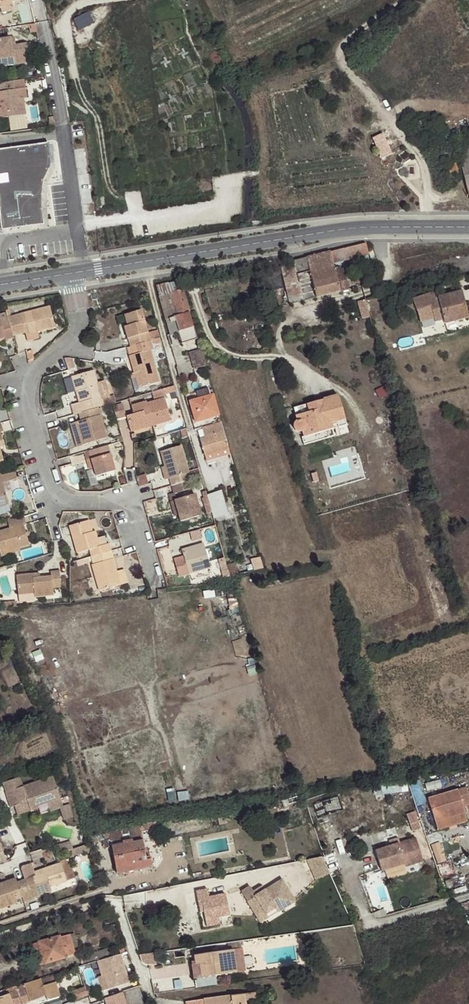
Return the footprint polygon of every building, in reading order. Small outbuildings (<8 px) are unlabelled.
[(9,0),(0,0),(0,9),(1,12),(12,10),(9,0)] [(90,12),(74,18),(79,29),(95,23),(90,12)] [(8,41),(0,42),(0,62),(11,60),(13,68),(29,65),(25,46),(14,48),(10,48),(8,41)] [(24,82),(5,85),(7,93),(0,94),(0,121),(26,117),(24,104),(21,104),(20,101),(19,93),(26,91),(24,82)] [(417,123),(420,131),(430,128),(427,119),(417,123)] [(393,154),(385,139),(383,134),(373,139),(382,159),(393,154)] [(48,145),(0,152),(0,215),(3,233),(44,227),(42,213),(40,198),(43,183),(50,170),(50,162),(48,145)] [(468,195),(468,147),(458,150),(468,195)] [(297,275),(282,277),(289,305),(346,291),(340,268),(334,269),(333,263),(368,254),(366,244),(293,261),(297,275)] [(293,261),(279,265),(282,277),(297,275),(293,261)] [(182,344),(198,339),(183,289),(182,289),(179,279),(156,286),(159,296),(158,296),(170,336),(178,334),(182,344)] [(468,318),(462,292),(429,301),(426,295),(413,300),(419,319),(432,315),(435,322),(443,320),(444,324),(468,318)] [(11,316),(7,317),(8,319),(13,337),(24,334),(25,336),(38,332),(55,328),(50,307),(11,316)] [(128,340),(130,347),(131,347),(150,342),(142,311),(123,316),(127,327),(130,339),(128,340)] [(14,339),(13,337),(8,319),(1,321),(0,318),(0,340),(4,339),(5,341),(14,339)] [(40,339),(38,332),(25,336),(26,342),(40,339)] [(131,347),(130,347),(132,355),(129,357),(134,374),(137,373),(142,388),(159,383),(150,351),(153,350),(150,342),(131,347)] [(208,375),(200,349),(188,353),(195,379),(208,375)] [(98,408),(104,407),(94,371),(71,378),(75,392),(79,391),(82,402),(78,404),(81,413),(97,408),(98,408)] [(137,373),(134,374),(130,375),(131,379),(135,378),(138,389),(142,388),(137,373)] [(220,416),(214,395),(210,396),(207,386),(195,390),(197,400),(189,402),(195,423),(220,416)] [(337,396),(306,405),(308,413),(296,417),(297,422),(295,423),(294,425),(294,428),(295,431),(299,433),(302,432),(304,438),(301,438),(303,445),(334,437),(332,430),(330,425),(345,420),(337,396)] [(147,404),(146,402),(131,406),(133,415),(126,417),(129,428),(151,422),(152,427),(170,421),(164,399),(147,404)] [(308,413),(306,405),(294,409),(296,417),(308,413)] [(81,413),(78,414),(80,421),(75,423),(83,446),(107,438),(98,408),(97,408),(81,413)] [(346,425),(345,420),(330,425),(332,430),(346,425)] [(151,422),(129,428),(131,433),(152,427),(151,422)] [(222,422),(210,425),(211,427),(201,430),(204,438),(200,439),(205,458),(230,451),(222,422)] [(108,446),(88,452),(90,461),(93,469),(95,477),(115,472),(108,446)] [(169,480),(170,486),(191,481),(189,473),(189,472),(186,465),(181,446),(160,452),(164,467),(165,467),(168,480),(169,480)] [(164,480),(168,480),(165,467),(164,467),(160,468),(164,480)] [(15,472),(0,476),(0,507),(8,505),(3,483),(17,479),(15,472)] [(191,481),(170,486),(172,494),(173,495),(174,494),(193,489),(191,481)] [(222,492),(206,497),(206,498),(208,505),(212,519),(229,514),(222,492)] [(173,495),(172,494),(167,495),(174,517),(178,516),(175,501),(176,501),(174,494),(173,495)] [(175,501),(178,516),(180,522),(201,516),(195,496),(176,501),(175,501)] [(24,517),(6,522),(9,529),(0,532),(0,554),(29,546),(23,526),(27,525),(24,517)] [(88,551),(90,557),(111,551),(109,544),(100,546),(95,532),(90,533),(86,522),(68,527),(76,554),(88,551)] [(203,545),(192,548),(193,552),(182,555),(183,558),(174,560),(179,578),(210,569),(203,545)] [(121,585),(113,559),(91,565),(99,592),(121,585)] [(264,569),(261,559),(251,561),(254,572),(264,569)] [(236,565),(226,567),(228,572),(229,576),(229,578),(238,576),(236,565)] [(51,576),(40,578),(32,578),(32,575),(16,576),(18,595),(34,593),(34,598),(54,596),(53,589),(61,588),(59,572),(51,573),(51,576)] [(18,778),(1,784),(4,793),(4,794),(9,808),(13,807),(21,804),(20,801),(25,800),(29,811),(37,808),(37,807),(46,803),(49,812),(58,808),(61,807),(51,777),(21,787),(18,778)] [(401,791),(400,784),(382,786),(382,793),(401,791)] [(465,814),(462,807),(468,805),(468,800),(466,789),(428,800),(435,823),(465,814)] [(331,804),(328,794),(306,801),(309,811),(331,804)] [(59,799),(61,807),(58,808),(63,820),(71,817),(67,805),(59,799)] [(16,815),(29,811),(25,800),(20,801),(21,804),(13,807),(16,815)] [(40,815),(49,812),(46,803),(37,807),(37,808),(40,815)] [(418,822),(415,812),(407,814),(410,824),(418,822)] [(467,822),(465,814),(435,823),(437,831),(467,822)] [(100,835),(102,842),(109,839),(111,847),(113,847),(115,853),(113,854),(116,870),(133,867),(133,871),(152,867),(151,859),(146,860),(142,839),(139,828),(121,831),(100,835)] [(423,861),(416,838),(375,850),(382,871),(404,865),(405,867),(423,861)] [(60,854),(73,849),(70,841),(57,846),(60,854)] [(441,843),(434,845),(439,863),(446,861),(441,843)] [(336,888),(325,863),(315,867),(327,893),(336,888)] [(34,873),(35,877),(17,883),(22,897),(24,903),(33,900),(33,898),(52,892),(50,887),(66,881),(60,864),(34,873)] [(281,876),(244,899),(261,925),(297,902),(281,876)] [(0,884),(0,909),(6,907),(5,903),(16,899),(22,897),(17,883),(16,879),(0,884)] [(229,915),(226,894),(209,897),(207,889),(196,891),(199,912),(203,912),(206,927),(220,924),(219,917),(229,915)] [(332,902),(328,894),(310,900),(312,907),(332,902)] [(321,923),(322,930),(343,927),(339,921),(321,923)] [(75,953),(70,936),(60,938),(59,937),(33,944),(39,965),(65,957),(65,956),(75,953)] [(104,955),(102,948),(80,955),(83,962),(104,955)] [(233,950),(194,956),(195,964),(191,965),(193,978),(195,978),(213,976),(236,973),(244,972),(243,961),(241,948),(233,949),(233,950)] [(142,964),(157,963),(157,953),(142,954),(142,964)] [(128,983),(119,955),(96,962),(101,977),(104,976),(108,989),(128,983)] [(213,976),(195,978),(196,988),(215,985),(213,976)] [(40,979),(16,986),(23,1003),(24,1003),(46,996),(47,1001),(60,997),(56,983),(43,987),(40,979)] [(5,990),(7,995),(0,997),(0,1003),(23,1003),(16,986),(5,990)] [(139,988),(123,993),(127,1003),(145,1003),(139,988)] [(123,993),(105,999),(104,999),(106,1003),(127,1003),(123,993)] [(244,994),(185,1002),(185,1003),(245,1003),(244,994)]
